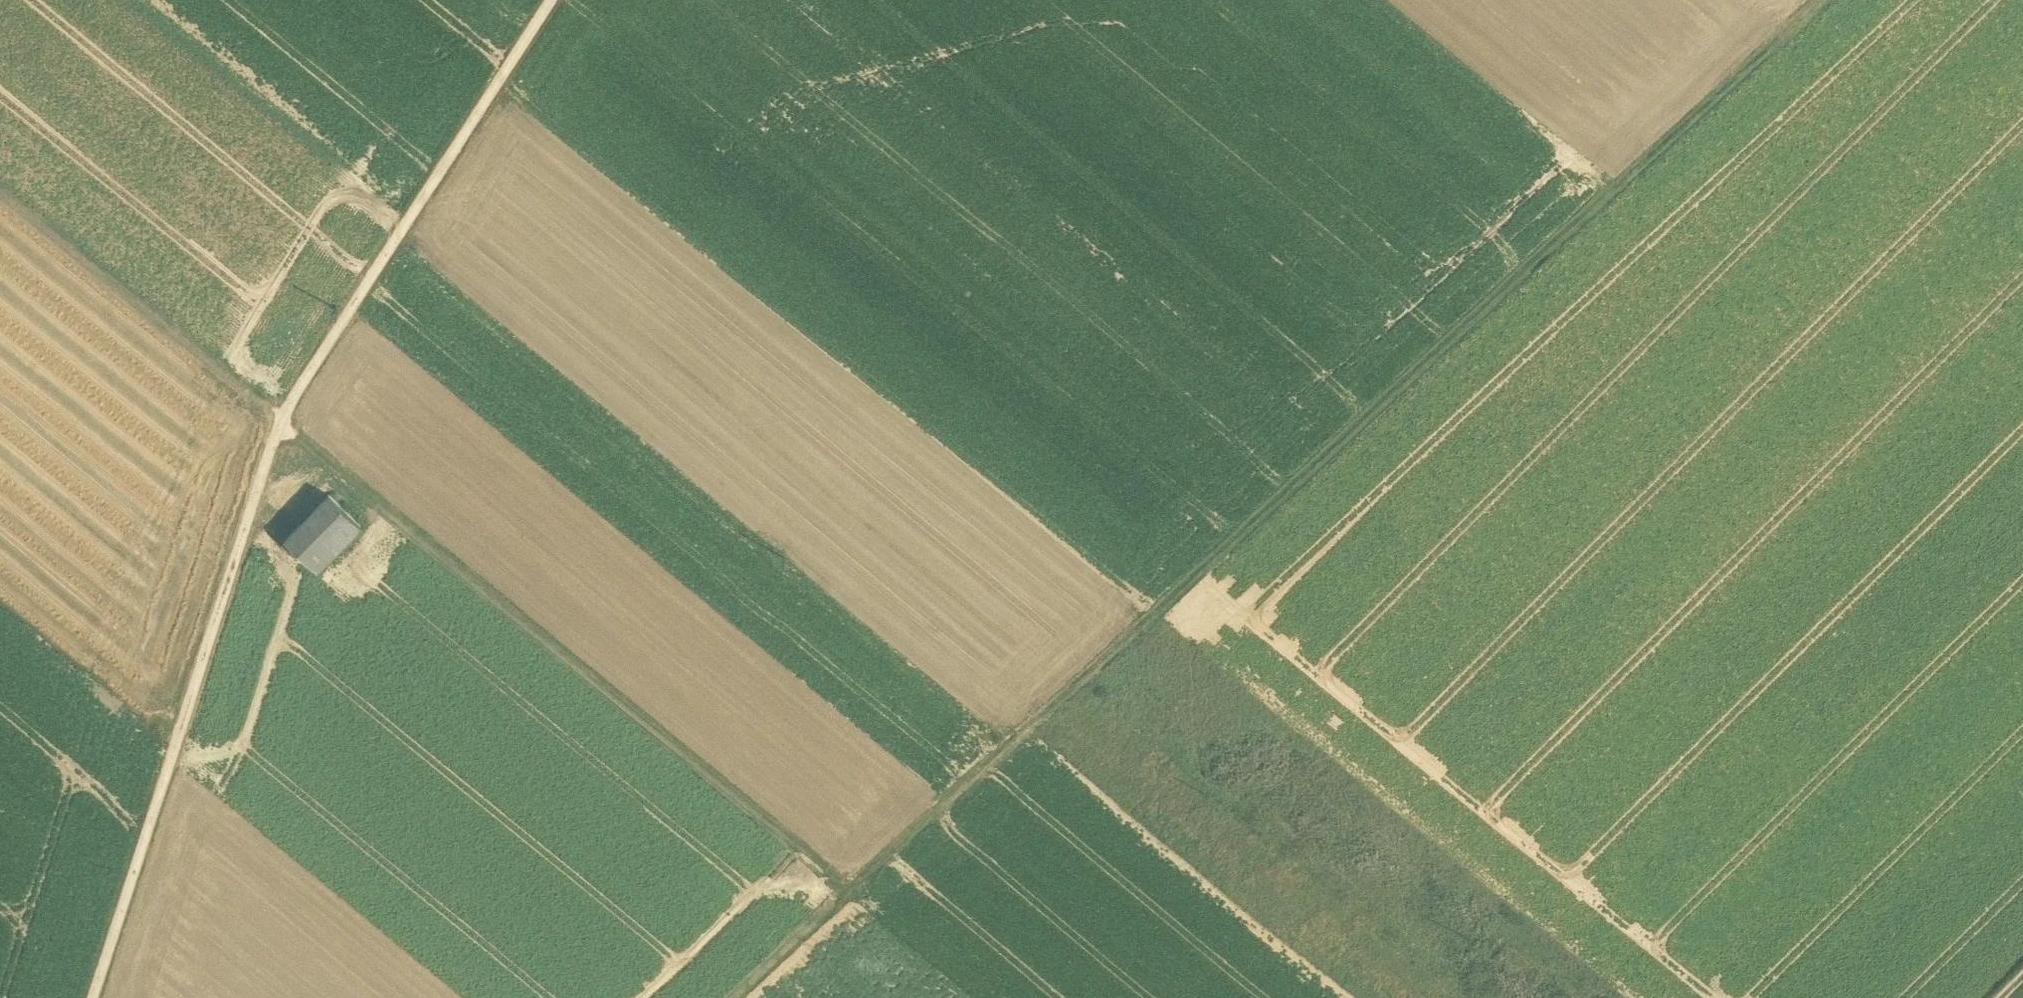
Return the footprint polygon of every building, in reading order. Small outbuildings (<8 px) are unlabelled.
[(328,497),(289,540),(322,567),(361,523),(328,497)]
